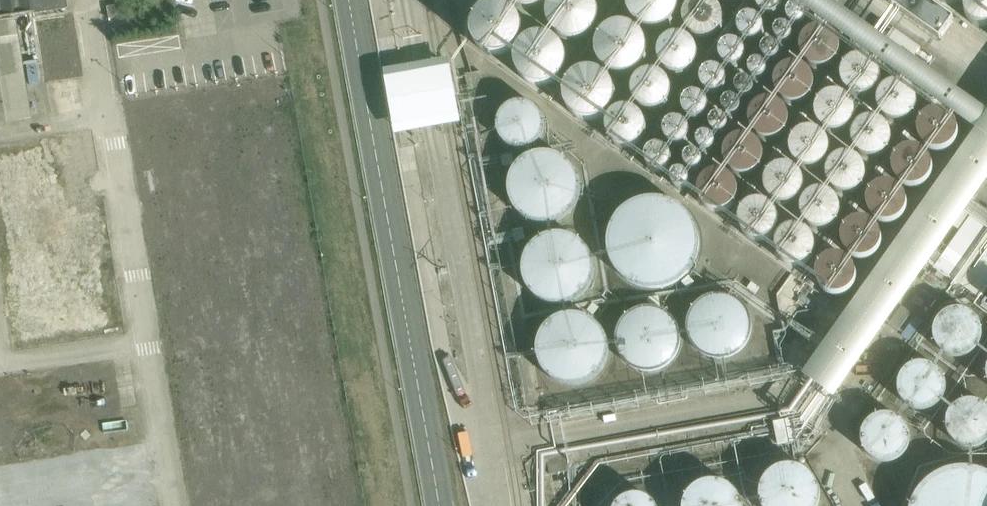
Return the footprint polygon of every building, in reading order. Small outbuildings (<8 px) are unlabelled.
[(35,119),(19,18),(69,10),(68,0),(0,0),(0,125),(35,119)] [(474,19),(479,28),(487,35),(497,37),(507,36),(516,31),(523,23),(526,13),(524,3),(523,0),(475,0),(473,9),(474,19)] [(551,5),(556,14),(564,21),(574,23),(584,22),(593,17),(600,9),(602,0),(551,0),(551,5)] [(635,2),(643,8),(653,11),(663,10),(672,5),(676,0),(634,0),(635,2)] [(726,0),(686,0),(686,5),(688,11),(693,16),(698,19),(705,21),(711,20),(717,17),(722,12),(725,6),(726,0)] [(741,14),(745,20),(751,23),(758,23),(764,19),(767,13),(767,6),(763,0),(746,0),(744,1),(741,7),(741,14)] [(938,49),(953,28),(914,0),(871,0),(938,49)] [(942,14),(950,16),(958,15),(964,10),(969,3),(969,0),(931,0),(935,8),(942,14)] [(974,39),(982,41),(986,40),(986,3),(985,2),(977,3),(969,8),(964,15),(963,24),(967,33),(974,39)] [(600,29),(601,39),(606,48),(615,55),(624,58),(635,56),(644,51),(650,43),(653,33),(652,23),(647,14),(639,8),(629,5),(618,6),(609,11),(603,19),(600,29)] [(777,16),(779,21),(783,25),(789,25),(794,21),(796,16),(794,10),(789,7),(784,7),(779,10),(777,16)] [(842,37),(842,30),(841,24),(838,18),(833,14),(826,12),(820,11),(814,13),(808,17),(804,22),(803,29),(803,35),(805,42),(810,47),(815,50),(822,51),(828,50),(834,47),(839,43),(842,37)] [(700,41),(701,34),(700,28),(696,22),(691,18),(685,16),(678,16),(672,17),(667,21),(663,27),(661,33),(661,40),(664,46),(668,51),(674,54),(680,55),(687,55),(693,52),(697,47),(700,41)] [(518,42),(519,52),(525,61),(533,68),(543,70),(553,69),(562,64),(568,56),(571,46),(570,36),(565,27),(557,21),(547,18),(536,19),(527,24),(521,32),(518,42)] [(722,33),(723,40),(727,46),(733,49),(740,49),(746,45),(749,39),(749,32),(745,26),(738,23),(731,23),(725,27),(722,33)] [(764,34),(765,39),(770,43),(776,43),(781,40),(783,34),(781,29),(776,25),(770,25),(766,28),(764,34)] [(396,42),(400,66),(387,69),(396,126),(417,122),(462,115),(452,58),(437,61),(432,36),(400,41),(396,42)] [(882,64),(883,57),(881,51),(878,45),(873,41),(867,38),(860,38),(854,40),(849,44),(845,49),(843,56),(843,62),(846,68),(850,73),(856,77),(862,78),(869,77),(874,74),(879,69),(882,64)] [(752,52),(753,58),(758,62),(764,62),(769,58),(771,53),(769,47),(764,44),(758,44),(754,47),(752,52)] [(816,71),(817,65),(815,58),(812,52),(807,48),(801,46),(794,46),(788,48),(782,51),(778,57),(777,63),(777,70),(779,76),(784,81),(789,84),(796,85),(802,85),(808,82),(813,77),(816,71)] [(567,75),(568,85),(573,94),(581,100),(591,103),(601,102),(610,97),(616,89),(619,79),(618,69),(613,60),(605,53),(595,50),(585,52),(576,57),(569,65),(567,75)] [(703,60),(704,67),(707,73),(714,76),(721,76),(727,72),(730,66),(729,59),(725,53),(719,50),(712,50),(706,54),(703,60)] [(673,77),(674,70),(673,64),(669,58),(664,54),(658,52),(651,51),(645,53),(640,57),(636,62),(634,69),(634,75),(637,81),(641,86),(647,90),(653,91),(660,90),(666,87),(670,83),(673,77)] [(738,71),(740,77),(745,80),(751,80),(755,77),(757,71),(756,66),(751,62),(745,62),(740,66),(738,71)] [(918,89),(919,82),(917,76),(914,70),(909,66),(903,64),(896,63),(890,65),(884,69),(881,74),(879,81),(879,87),(881,93),(886,98),(891,102),(898,103),(904,102),(910,99),(915,95),(918,89)] [(856,98),(856,92),(855,85),(852,80),(847,75),(840,73),(834,73),(828,75),(822,78),(818,84),(817,90),(817,97),(819,103),(824,108),(829,111),(836,112),(842,112),(848,109),(853,104),(856,98)] [(685,86),(685,93),(689,99),(696,102),(703,102),(709,98),(712,92),(711,85),(707,79),(701,76),(694,76),(688,80),(685,86)] [(726,88),(727,94),(732,97),(738,97),(743,94),(745,89),(743,83),(738,79),(732,79),(728,83),(726,88)] [(791,105),(791,99),(790,92),(787,87),(781,82),(775,80),(769,80),(762,82),(757,86),(753,91),(751,97),(752,104),(754,110),(758,115),(764,118),(771,120),(777,119),(783,116),(788,111),(791,105)] [(648,114),(649,107),(647,101),(644,95),(639,91),(633,89),(626,89),(620,90),(614,94),(611,100),(609,106),(609,112),(611,119),(616,124),(621,127),(628,128),(634,127),(640,125),(645,120),(648,114)] [(959,117),(960,110),(959,104),(955,98),(950,94),(944,92),(937,92),(931,93),(926,97),(922,103),(920,109),(920,116),(923,122),(927,127),(933,130),(939,131),(946,130),(952,128),(956,123),(959,117)] [(543,128),(543,123),(543,117),(541,112),(538,108),(535,104),(530,101),(525,99),(520,98),(515,98),(510,100),(505,102),(501,106),(498,110),(496,115),(494,120),(494,125),(496,130),(498,135),(501,139),(505,143),(510,145),(515,147),(520,147),(525,146),(530,144),(535,141),(538,137),(541,133),(543,128)] [(712,106),(714,112),(719,115),(725,116),(729,112),(731,107),(730,101),(725,98),(719,98),(714,101),(712,106)] [(893,124),(894,117),(893,111),(889,105),(884,101),(878,99),(872,98),(865,100),(860,104),(856,109),(854,116),(854,122),(857,128),(861,133),(867,137),(873,138),(880,137),(886,134),(890,130),(893,124)] [(667,114),(667,121),(671,126),(677,130),(684,129),(690,125),(693,119),(693,112),(689,106),(683,103),(676,103),(670,107),(667,114)] [(830,133),(831,127),(829,120),(826,115),(821,110),(815,108),(808,108),(802,110),(797,113),(793,119),(791,125),(791,132),(794,138),(798,143),(804,146),(810,148),(817,147),(822,144),(827,139),(830,133)] [(700,125),(701,130),(706,134),(712,134),(717,131),(718,125),(717,119),(712,116),(706,116),(702,119),(700,125)] [(766,142),(767,135),(765,129),(762,123),(757,119),(751,117),(744,116),(738,118),(733,122),(729,128),(727,134),(727,140),(730,146),(734,151),(740,155),(746,156),(753,155),(758,152),(763,148),(766,142)] [(200,118),(138,127),(166,329),(186,326),(186,325),(200,323),(198,314),(227,310),(200,118)] [(649,138),(649,145),(653,151),(659,154),(666,153),(672,149),(675,143),(675,136),(671,130),(665,127),(658,128),(652,132),(649,138)] [(934,153),(935,147),(934,140),(930,134),(925,130),(919,128),(912,128),(906,130),(901,133),(897,139),(895,145),(895,152),(898,158),(902,163),(908,166),(914,167),(921,167),(927,164),(931,159),(934,153)] [(686,143),(688,148),(693,152),(699,152),(703,148),(705,143),(704,137),(699,134),(693,134),(688,137),(686,143)] [(867,159),(868,153),(867,147),(863,141),(858,137),(852,134),(846,134),(839,136),(834,140),(830,145),(828,151),(828,158),(831,164),(835,169),(841,173),(847,174),(854,173),(860,170),(864,165),(867,159)] [(806,172),(807,165),(806,159),(802,153),(797,149),(791,147),(784,146),(778,148),(773,152),(769,158),(767,164),(767,170),(770,177),(774,182),(780,185),(786,186),(793,185),(799,182),(803,178),(806,172)] [(578,190),(579,183),(578,177),(576,170),(573,164),(569,159),(564,154),(558,151),(551,149),(544,148),(538,148),(531,150),(525,152),(519,156),(515,161),(511,167),(508,173),(507,180),(507,187),(508,193),(511,200),(514,205),(519,210),(525,214),(531,217),(538,219),(544,219),(551,218),(558,216),(563,213),(569,208),(573,203),(576,197),(578,190)] [(740,177),(741,171),(739,164),(736,159),(731,154),(725,152),(718,152),(712,154),(707,157),(703,163),(701,169),(701,176),(704,182),(708,187),(714,190),(720,192),(727,191),(732,188),(737,183),(740,177)] [(675,162),(676,167),(681,171),(687,171),(692,167),(694,162),(692,156),(687,153),(681,153),(677,156),(675,162)] [(907,190),(908,183),(907,177),(903,171),(898,167),(892,164),(885,164),(879,166),(874,170),(870,175),(868,182),(868,188),(871,194),(875,199),(881,203),(887,204),(894,203),(900,200),(904,195),(907,190)] [(843,196),(844,189),(842,183),(839,177),(834,173),(828,171),(821,171),(815,172),(809,176),(806,182),(804,188),(804,195),(806,201),(811,206),(816,209),(823,210),(829,209),(835,207),(840,202),(843,196)] [(781,208),(782,201),(781,195),(777,189),(772,185),(766,182),(760,182),(753,184),(748,188),(744,193),(742,200),(742,206),(745,212),(749,217),(755,221),(761,222),(768,221),(774,218),(778,214),(781,208)] [(696,248),(696,239),(696,231),(693,222),(689,215),(684,208),(677,202),(670,198),(662,195),(653,194),(644,194),(636,196),(628,200),(621,205),(615,211),(611,219),(607,227),(606,235),(606,244),(607,252),(611,260),(615,267),(621,274),(628,279),(636,282),(645,284),(653,284),(662,283),(670,280),(677,276),(684,270),(689,264),(693,256),(696,248)] [(883,222),(884,216),(883,209),(879,204),(874,199),(868,197),(862,197),(855,199),(850,203),(846,208),(844,214),(845,221),(847,227),(851,232),(857,235),(863,237),(870,236),(876,233),(881,228),(883,222)] [(816,232),(817,226),(815,219),(812,213),(807,209),(801,207),(794,207),(788,209),(783,212),(779,218),(777,224),(777,231),(780,237),(784,242),(790,245),(796,246),(803,246),(809,243),(813,238),(816,232)] [(591,275),(592,268),(591,261),(590,254),(586,248),(582,243),(577,238),(571,235),(564,232),(557,231),(550,232),(544,233),(537,236),(532,240),(527,245),(523,251),(520,257),(519,264),(519,271),(520,278),(523,285),(527,290),(531,295),(537,299),(543,302),(550,304),(557,304),(564,303),(571,301),(577,298),(582,293),(586,288),(589,282),(591,275)] [(857,261),(858,255),(857,248),(853,243),(848,239),(842,236),(836,236),(829,238),(824,242),(820,247),(818,253),(819,260),(821,266),(825,271),(831,274),(837,276),(844,275),(850,272),(854,267),(857,261)] [(751,326),(751,320),(751,314),(749,308),(746,302),(743,298),(738,294),(733,291),(727,289),(721,288),(715,288),(709,290),(704,292),(699,296),(695,300),(692,305),(689,311),(688,317),(688,323),(689,329),(692,334),(695,339),(699,343),(704,347),(709,349),(715,351),(721,351),(727,350),(733,348),(738,345),(743,341),(746,337),(749,331),(751,326)] [(683,342),(684,335),(684,329),(682,323),(679,317),(674,312),(669,308),(664,305),(658,303),(651,302),(645,303),(638,305),(633,308),(628,312),(624,317),(620,322),(619,329),(618,335),(619,342),(620,348),(623,353),(628,358),(633,363),(638,366),(645,367),(651,368),(657,368),(664,366),(669,363),(674,358),(679,354),(682,348),(683,342)] [(900,331),(913,312),(902,304),(888,323),(900,331)] [(981,336),(982,330),(981,325),(979,320),(976,316),(972,312),(968,309),(963,308),(957,308),(952,308),(947,311),(943,314),(939,318),(937,323),(936,328),(936,333),(937,338),(939,343),(943,347),(947,350),(952,353),(957,353),(963,353),(968,352),(973,349),(976,345),(979,341),(981,336)] [(607,353),(608,346),(607,339),(605,332),(602,326),(598,320),(592,316),(586,312),(579,310),(572,309),(565,309),(558,311),(552,314),(546,318),(541,323),(538,329),(535,336),(534,343),(534,350),(535,357),(538,363),(541,369),(546,374),(552,378),(559,381),(566,383),(573,383),(580,382),(586,380),(592,376),(598,372),(602,366),(605,360),(607,353)] [(946,387),(947,382),(946,376),(944,371),(942,367),(938,363),(934,360),(929,358),(924,357),(918,358),(913,359),(908,362),(904,365),(901,369),(899,374),(898,379),(898,384),(899,390),(901,394),(905,399),(909,402),(913,404),(918,406),(924,406),(929,405),(934,403),(938,400),(942,396),(945,392),(946,387)] [(986,401),(983,398),(978,396),(973,395),(968,395),(963,396),(958,398),(954,401),(950,405),(948,409),(946,414),(946,419),(946,424),(948,429),(950,434),(954,437),(958,440),(963,443),(968,444),(973,444),(978,443),(983,440),(986,437),(986,401)] [(911,442),(912,437),(911,432),(910,427),(907,423),(904,419),(900,416),(895,413),(890,412),(885,412),(880,413),(875,414),(871,417),(867,421),(864,425),(862,430),(861,435),(861,440),(862,445),(864,449),(867,454),(871,457),(875,460),(880,462),(885,462),(890,462),(895,461),(900,459),(904,455),(907,452),(910,447),(911,442)] [(568,457),(548,460),(552,476),(571,472),(568,457)] [(819,491),(818,485),(817,480),(814,474),(811,470),(806,466),(801,463),(796,461),(790,461),(784,461),(779,462),(774,464),(769,468),(765,472),(762,477),(760,482),(759,488),(759,493),(760,499),(762,504),(763,505),(815,505),(817,502),(818,496),(819,491)] [(981,465),(971,463),(961,463),(951,464),(942,467),(933,472),(926,478),(919,485),(914,494),(911,503),(910,505),(986,505),(986,468),(981,465)] [(743,501),(741,495),(739,490),(735,485),(730,481),(725,478),(720,476),(714,476),(708,476),(702,477),(697,480),(692,483),(688,487),(685,492),(682,498),(681,504),(681,505),(743,505),(743,501)] [(655,502),(652,497),(648,494),(643,491),(638,489),(633,489),(627,490),(622,492),(618,495),(614,500),(612,505),(611,505),(657,505),(655,502)]
